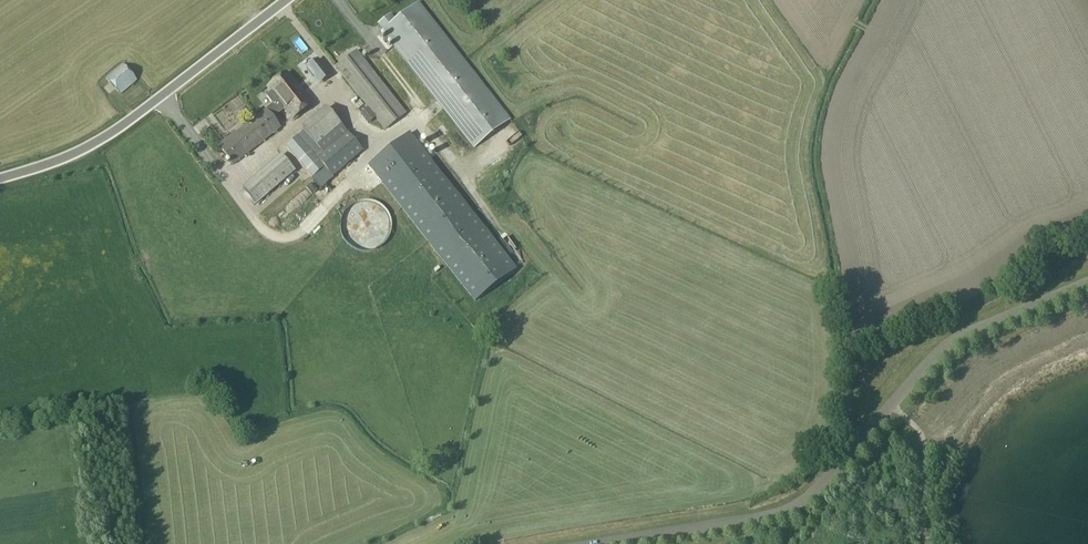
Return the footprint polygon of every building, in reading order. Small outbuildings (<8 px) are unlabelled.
[(390,14),(378,24),(474,148),(509,120),(417,3),(395,20),(390,14)] [(335,66),(341,73),(385,130),(406,113),(356,49),(335,66)] [(325,68),(317,59),(312,62),(306,67),(314,77),(325,68)] [(137,79),(122,63),(105,77),(120,94),(137,79)] [(281,127),(273,118),(284,109),(292,118),(311,103),(286,72),(267,87),(270,91),(266,95),(272,103),(266,108),(217,145),(232,165),(281,127)] [(248,111),(234,92),(207,112),(221,130),(248,111)] [(422,125),(437,110),(428,102),(413,116),(422,125)] [(332,176),(363,150),(347,132),(325,107),(301,127),(303,130),(285,146),(320,187),(332,177),(332,176)] [(437,126),(432,130),(437,136),(442,132),(437,126)] [(409,134),(368,165),(475,302),(496,285),(515,270),(496,244),(409,134)] [(274,156),(235,190),(251,207),(289,174),(274,156)]
